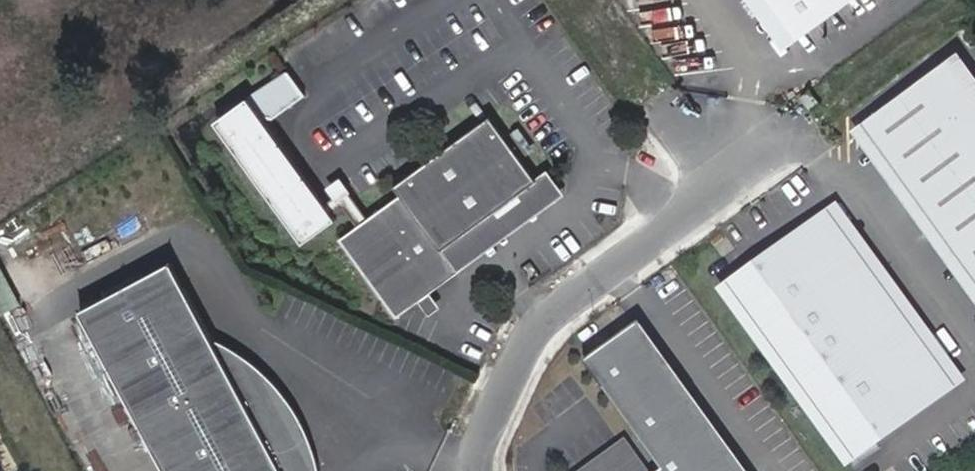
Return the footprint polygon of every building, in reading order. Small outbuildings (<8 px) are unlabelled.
[(807,33),(851,0),(782,0),(807,33)] [(876,134),(974,271),(974,90),(962,72),(876,134)] [(293,74),(229,123),(308,246),(354,219),(362,229),(374,219),(355,195),(362,194),(350,177),(327,193),(276,121),(313,97),(293,74)] [(451,249),(544,178),(496,114),(402,186),(408,193),(374,219),(362,229),(348,239),(407,317),(467,270),(451,249)] [(556,170),(451,249),(467,270),(572,191),(556,170)] [(840,219),(741,289),(864,461),(963,391),(840,219)] [(3,312),(25,301),(0,252),(0,305),(3,312)] [(168,259),(77,307),(164,470),(315,470),(315,469),(315,466),(314,465),(314,462),(314,461),(313,459),(313,457),(312,455),(312,453),(311,451),(311,449),(310,447),(310,446),(309,444),(309,442),(308,440),(308,438),(307,436),(306,434),(306,433),(304,431),(304,429),(303,427),(302,425),(302,423),(301,422),(300,420),(299,418),(298,417),(297,415),(296,413),(295,411),(294,410),(293,408),(292,406),(291,405),(290,403),(289,402),(288,400),(286,398),(285,397),(284,395),(283,394),(282,392),(280,391),(279,389),(278,388),(276,386),(275,385),(274,383),(272,382),(271,380),(270,379),(268,378),(267,376),(265,375),(264,374),(262,373),(261,372),(259,370),(258,369),(256,367),(255,366),(253,365),(252,364),(250,363),(248,362),(247,361),(245,360),(243,358),(242,358),(240,357),(238,356),(237,355),(235,354),(233,353),(231,352),(229,351),(228,351),(226,349),(224,349),(222,348),(220,347),(219,346),(217,346),(215,345),(213,344),(168,259)] [(645,334),(599,367),(673,470),(743,470),(645,334)] [(598,470),(648,470),(631,447),(598,470)]
